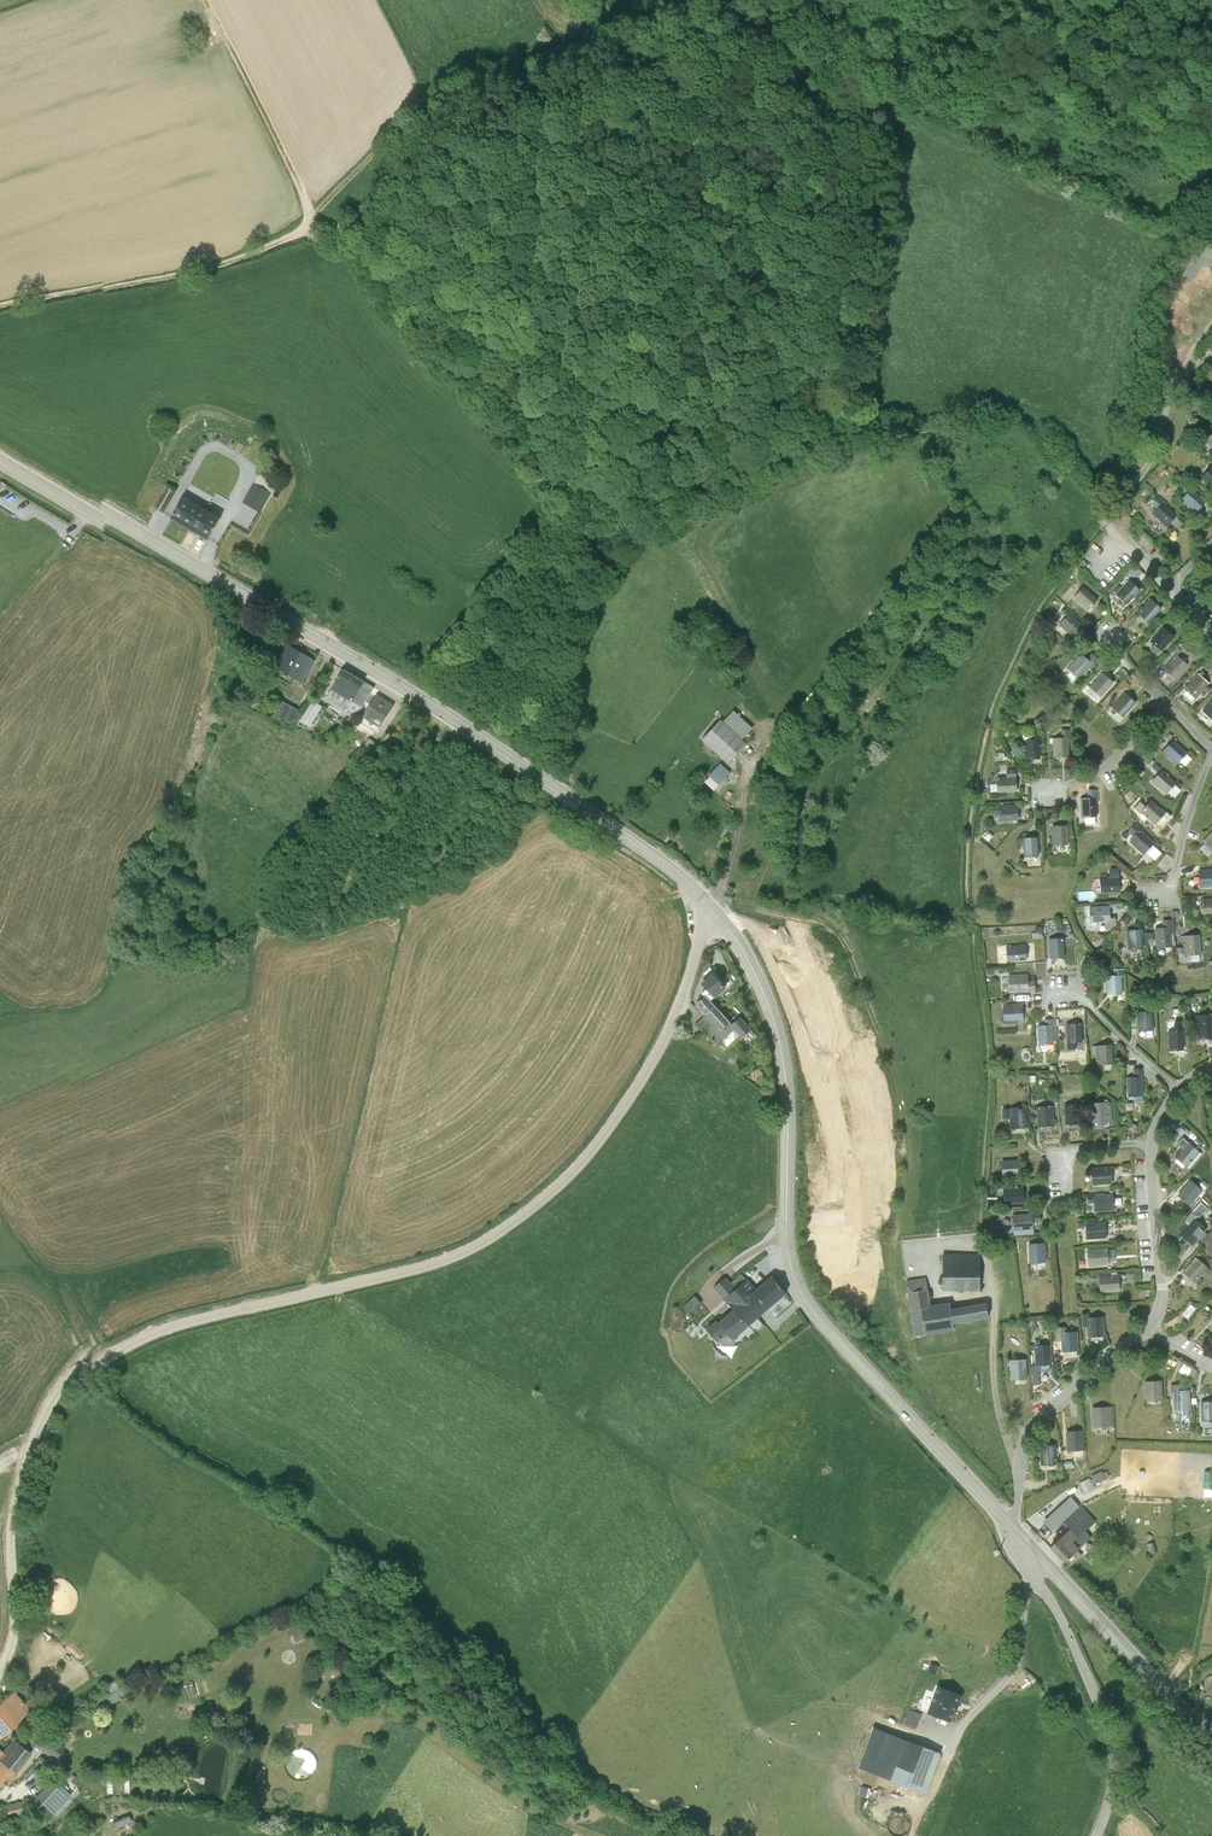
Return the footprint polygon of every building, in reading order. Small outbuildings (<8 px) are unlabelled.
[(1201,478),(1211,487),(1211,466),(1201,478)] [(235,501),(252,511),(263,491),(246,481),(235,501)] [(158,487),(145,507),(154,513),(167,492),(158,487)] [(1206,501),(1193,488),(1181,500),(1196,512),(1206,501)] [(176,496),(163,518),(200,539),(213,518),(176,496)] [(1177,514),(1162,502),(1153,514),(1167,526),(1177,514)] [(1129,578),(1116,594),(1127,604),(1141,589),(1129,578)] [(1084,586),(1073,597),(1088,611),(1098,599),(1084,586)] [(1151,598),(1138,613),(1149,623),(1162,609),(1151,598)] [(1065,617),(1059,624),(1074,637),(1083,625),(1072,617),(1074,615),(1067,607),(1061,612),(1065,617)] [(1175,637),(1164,627),(1151,641),(1162,651),(1175,637)] [(281,646),(268,669),(296,684),(308,661),(281,646)] [(1093,664),(1081,653),(1068,667),(1080,678),(1093,664)] [(1178,653),(1163,669),(1175,680),(1190,665),(1178,653)] [(357,683),(337,670),(325,689),(345,702),(357,683)] [(1102,672),(1090,687),(1102,697),(1115,682),(1102,672)] [(1199,673),(1185,689),(1196,699),(1210,684),(1199,673)] [(367,689),(357,683),(345,702),(355,708),(367,689)] [(1124,693),(1112,707),(1124,717),(1136,703),(1124,693)] [(371,696),(357,717),(374,729),(388,707),(371,696)] [(1203,711),(1211,718),(1211,701),(1203,711)] [(296,713),(273,702),(265,718),(287,725),(296,713)] [(731,712),(720,723),(740,741),(750,730),(731,712)] [(718,720),(699,741),(725,766),(744,746),(740,741),(720,723),(718,720)] [(1071,738),(1070,729),(1061,730),(1061,737),(1052,738),(1053,759),(1070,757),(1068,738),(1071,738)] [(1042,745),(1041,731),(1031,732),(1031,739),(1024,739),(1025,760),(1041,759),(1040,745),(1042,745)] [(1188,753),(1174,740),(1163,752),(1176,765),(1188,753)] [(707,778),(702,783),(700,781),(694,786),(700,793),(706,787),(712,792),(728,775),(717,766),(706,777),(707,778)] [(1177,784),(1163,770),(1152,782),(1166,795),(1177,784)] [(1017,792),(1016,771),(1009,771),(1009,778),(997,778),(998,793),(1017,792)] [(1088,798),(1081,798),(1082,818),(1097,817),(1097,802),(1099,802),(1098,790),(1087,790),(1088,798)] [(1166,814),(1152,801),(1141,812),(1154,825),(1166,814)] [(1019,805),(998,806),(999,822),(1020,821),(1019,805)] [(1142,830),(1136,824),(1131,830),(1137,835),(1130,842),(1144,856),(1155,845),(1141,831),(1142,830)] [(1068,826),(1052,827),(1053,847),(1069,846),(1068,826)] [(1204,843),(1211,850),(1211,834),(1204,843)] [(1039,856),(1038,837),(1023,838),(1024,857),(1039,856)] [(1149,853),(1159,860),(1166,852),(1156,844),(1149,853)] [(1101,877),(1102,895),(1120,894),(1119,870),(1110,870),(1110,877),(1101,877)] [(1201,871),(1202,886),(1211,886),(1211,870),(1201,871)] [(726,889),(723,896),(729,898),(732,891),(726,889)] [(1202,901),(1204,916),(1211,915),(1211,900),(1202,901)] [(1110,907),(1090,909),(1091,924),(1111,923),(1110,907)] [(1163,929),(1156,930),(1157,949),(1173,948),(1172,934),(1174,934),(1174,921),(1163,922),(1163,929)] [(1135,931),(1127,932),(1128,952),(1144,951),(1144,937),(1145,937),(1145,923),(1135,924),(1135,931)] [(1203,957),(1201,938),(1180,939),(1181,947),(1185,946),(1186,958),(1203,957)] [(1066,960),(1064,939),(1048,940),(1050,960),(1066,960)] [(1025,948),(1007,949),(1008,963),(1026,962),(1025,948)] [(710,976),(699,986),(712,1001),(724,991),(710,976)] [(1028,977),(1009,978),(1010,993),(1020,992),(1020,995),(1036,994),(1035,982),(1028,982),(1028,977)] [(1122,978),(1107,979),(1108,998),(1124,997),(1122,978)] [(729,1026),(703,999),(692,1008),(718,1034),(729,1026)] [(1023,1006),(1003,1007),(1003,1023),(1018,1022),(1019,1027),(1024,1027),(1023,1006)] [(1154,1014),(1138,1015),(1139,1033),(1155,1032),(1154,1014)] [(1197,1019),(1199,1042),(1211,1041),(1211,1017),(1197,1019)] [(749,1034),(738,1021),(728,1029),(740,1043),(749,1034)] [(1054,1021),(1041,1021),(1042,1027),(1037,1028),(1038,1047),(1055,1047),(1054,1021)] [(1082,1026),(1067,1027),(1068,1045),(1083,1045),(1082,1026)] [(1184,1033),(1169,1034),(1170,1054),(1186,1054),(1184,1033)] [(1112,1048),(1097,1048),(1098,1068),(1113,1067),(1112,1048)] [(1134,1080),(1128,1080),(1128,1100),(1144,1099),(1143,1072),(1134,1072),(1134,1080)] [(1113,1106),(1092,1107),(1093,1127),(1114,1125),(1113,1106)] [(1081,1107),(1065,1108),(1066,1128),(1082,1127),(1081,1107)] [(1054,1109),(1037,1110),(1038,1130),(1055,1129),(1054,1109)] [(1026,1111),(1009,1112),(1010,1132),(1027,1131),(1026,1111)] [(1201,1158),(1189,1146),(1176,1160),(1189,1171),(1201,1158)] [(1023,1180),(1021,1163),(1001,1165),(1002,1181),(1023,1180)] [(1112,1172),(1092,1173),(1093,1190),(1113,1188),(1112,1172)] [(1208,1198),(1192,1184),(1179,1199),(1195,1213),(1208,1198)] [(1024,1207),(1023,1191),(1003,1193),(1004,1209),(1024,1207)] [(1114,1198),(1095,1200),(1096,1217),(1115,1215),(1114,1198)] [(1033,1218),(1013,1219),(1014,1236),(1034,1235),(1033,1218)] [(1207,1234),(1194,1224),(1181,1239),(1194,1249),(1207,1234)] [(1107,1227),(1086,1228),(1087,1244),(1108,1243),(1107,1227)] [(1045,1248),(1029,1249),(1030,1269),(1046,1268),(1045,1248)] [(1109,1253),(1088,1255),(1089,1272),(1110,1271),(1109,1253)] [(978,1261),(942,1261),(941,1297),(979,1298),(978,1261)] [(1198,1263),(1184,1277),(1197,1289),(1202,1283),(1205,1286),(1211,1277),(1211,1276),(1198,1263)] [(1120,1280),(1100,1281),(1101,1298),(1121,1297),(1120,1280)] [(768,1284),(752,1297),(737,1282),(726,1292),(721,1285),(710,1296),(729,1318),(703,1339),(717,1353),(727,1352),(730,1347),(783,1301),(768,1284)] [(930,1313),(925,1284),(903,1288),(909,1317),(930,1313)] [(690,1304),(678,1314),(685,1322),(697,1312),(690,1304)] [(985,1310),(950,1316),(952,1330),(988,1324),(985,1310)] [(950,1314),(910,1321),(914,1345),(953,1337),(952,1330),(950,1316),(950,1314)] [(1090,1320),(1081,1320),(1082,1333),(1089,1332),(1089,1343),(1105,1342),(1104,1323),(1090,1323),(1090,1320)] [(1079,1357),(1078,1338),(1068,1338),(1068,1333),(1057,1333),(1057,1347),(1062,1347),(1062,1358),(1079,1357)] [(1052,1371),(1052,1352),(1034,1353),(1035,1372),(1052,1371)] [(1026,1366),(1010,1367),(1011,1387),(1028,1386),(1026,1366)] [(1164,1407),(1163,1388),(1147,1389),(1148,1408),(1164,1407)] [(1192,1417),(1191,1397),(1184,1397),(1183,1391),(1171,1392),(1171,1400),(1174,1399),(1175,1418),(1192,1417)] [(1202,1408),(1204,1429),(1211,1429),(1211,1407),(1202,1408)] [(1115,1434),(1114,1414),(1092,1415),(1093,1435),(1115,1434)] [(1085,1459),(1084,1439),(1066,1440),(1067,1460),(1085,1459)] [(1058,1472),(1057,1453),(1040,1454),(1041,1473),(1058,1472)] [(1090,1486),(1080,1491),(1086,1504),(1096,1498),(1090,1486)] [(1096,1531),(1082,1515),(1063,1532),(1070,1539),(1051,1556),(1065,1571),(1091,1547),(1085,1540),(1096,1531)] [(289,1652),(299,1649),(294,1634),(284,1637),(289,1652)] [(931,1675),(928,1683),(935,1685),(938,1678),(931,1675)] [(132,1709),(128,1690),(112,1694),(116,1713),(132,1709)] [(936,1698),(926,1726),(949,1734),(959,1706),(936,1698)] [(23,1703),(0,1721),(0,1742),(1,1744),(5,1749),(38,1720),(23,1703)] [(919,1728),(907,1724),(902,1737),(914,1742),(919,1728)] [(890,1794),(906,1753),(875,1742),(859,1782),(890,1794)] [(38,1764),(21,1748),(6,1768),(23,1783),(38,1764)] [(937,1767),(906,1753),(890,1794),(924,1809),(937,1767)] [(6,1768),(0,1776),(0,1799),(5,1804),(23,1783),(6,1768)] [(80,1807),(62,1790),(38,1813),(46,1821),(51,1816),(61,1825),(80,1807)] [(24,1815),(14,1818),(16,1825),(26,1823),(24,1815)] [(145,1835),(143,1828),(126,1832),(127,1835),(141,1835),(145,1835)]
